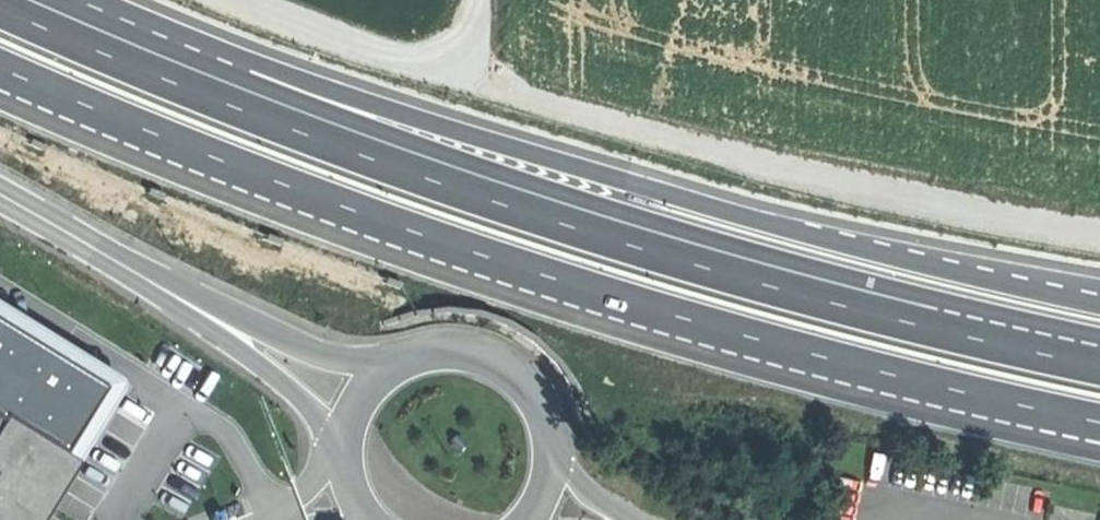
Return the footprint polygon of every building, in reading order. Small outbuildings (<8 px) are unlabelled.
[(63,453),(103,387),(0,325),(0,416),(63,453)] [(56,515),(85,467),(63,453),(0,416),(0,519),(53,519),(56,515)]
